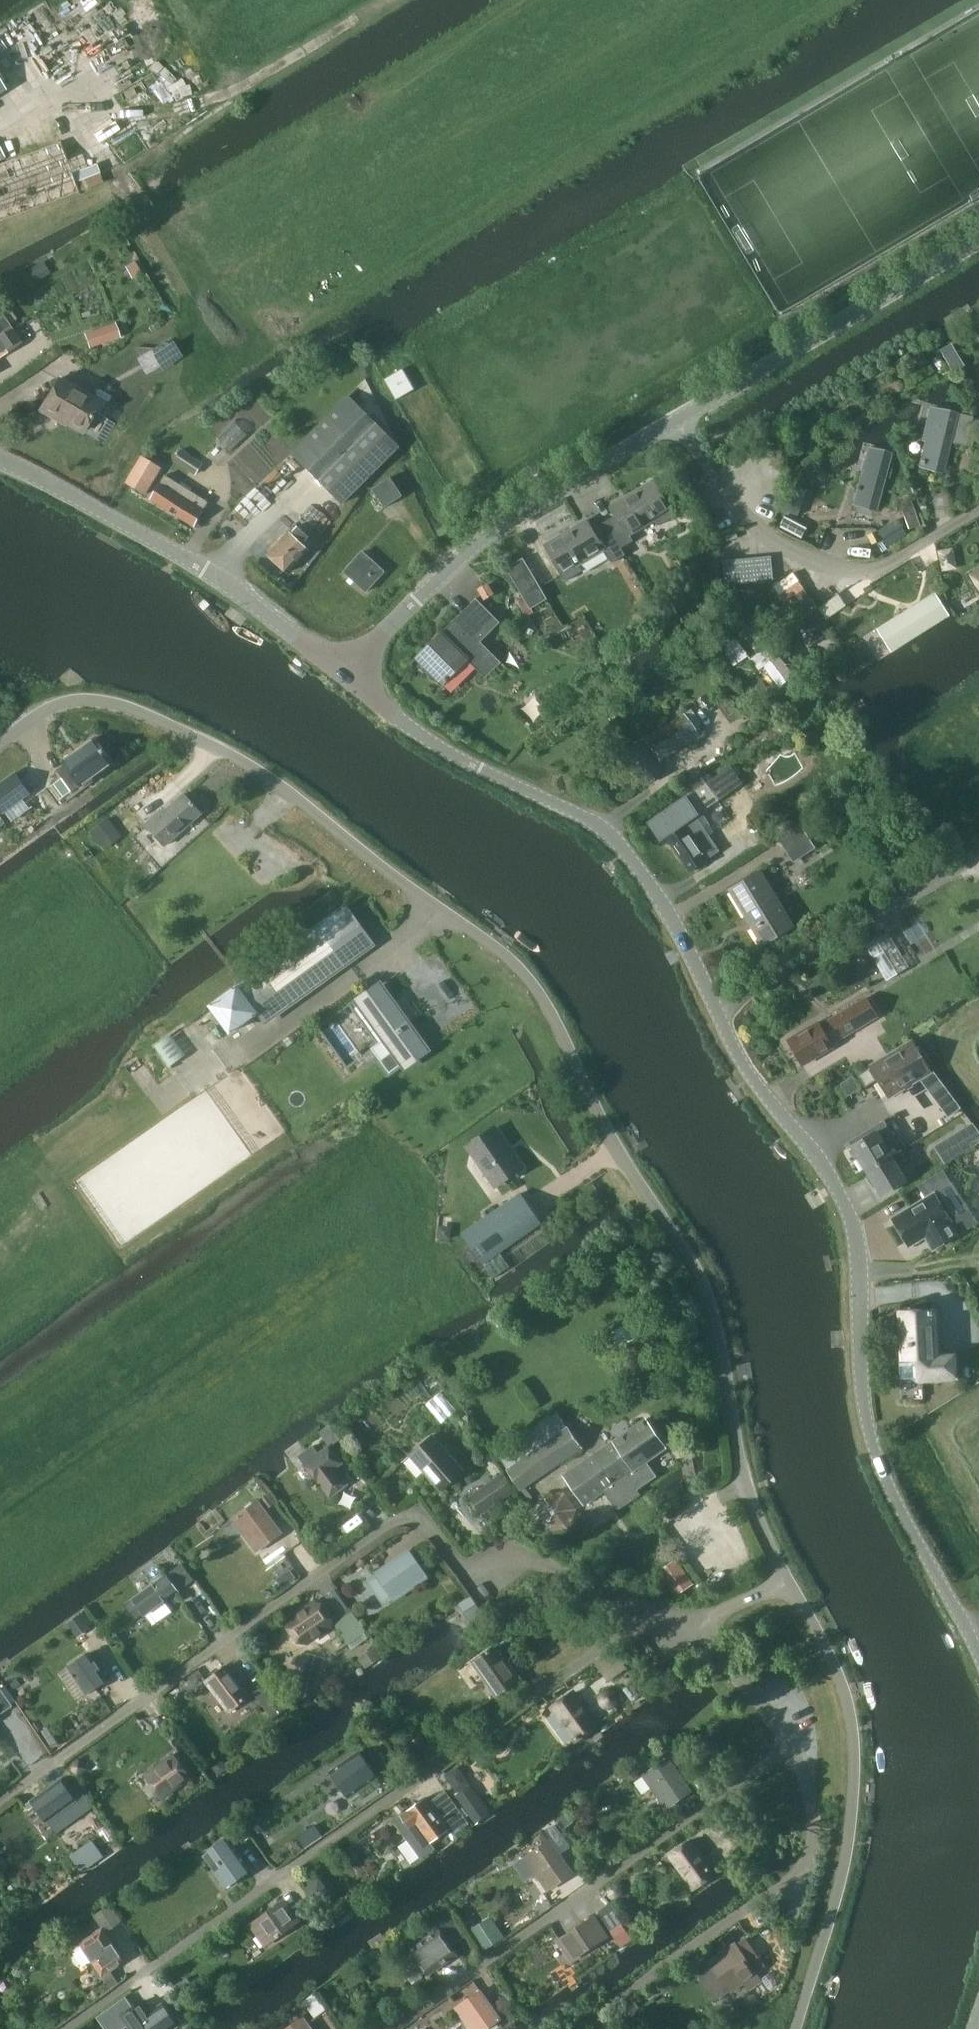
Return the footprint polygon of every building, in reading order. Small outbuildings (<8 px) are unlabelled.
[(29,68),(11,39),(2,44),(0,41),(0,72),(7,82),(29,68)] [(77,192),(59,143),(0,165),(0,221),(77,192)] [(8,325),(0,313),(0,331),(8,325)] [(82,333),(87,348),(118,337),(112,322),(82,333)] [(0,331),(0,356),(20,342),(8,325),(0,331)] [(955,369),(968,362),(954,338),(942,345),(955,369)] [(85,433),(94,416),(101,403),(59,380),(43,410),(85,433)] [(293,451),(344,502),(401,446),(350,395),(293,451)] [(958,416),(936,410),(922,472),(944,477),(951,445),(958,416)] [(958,416),(951,445),(963,448),(970,419),(958,416)] [(891,452),(867,445),(854,507),(878,512),(891,452)] [(179,450),(173,459),(196,473),(201,464),(179,450)] [(146,494),(161,468),(142,457),(127,483),(146,494)] [(195,524),(209,501),(166,476),(152,499),(195,524)] [(374,490),(386,508),(404,496),(392,478),(374,490)] [(606,522),(622,548),(634,540),(631,535),(656,520),(659,525),(676,515),(654,480),(612,506),(617,515),(606,522)] [(786,491),(781,506),(797,510),(801,496),(786,491)] [(785,515),(782,523),(804,532),(807,524),(785,515)] [(889,540),(908,531),(901,517),(883,527),(889,540)] [(622,548),(606,522),(594,529),(589,519),(546,545),(567,580),(583,571),(579,566),(606,550),(613,562),(626,554),(622,548)] [(302,544),(309,537),(297,526),(291,533),(289,532),(269,555),(288,572),(308,549),(302,544)] [(940,546),(943,566),(958,564),(955,544),(940,546)] [(367,591),(385,571),(363,552),(346,572),(367,591)] [(754,575),(750,555),(740,557),(744,577),(754,575)] [(768,580),(769,558),(758,557),(758,579),(768,580)] [(523,559),(516,563),(508,568),(532,608),(547,599),(523,559)] [(722,585),(719,561),(708,563),(711,586),(722,585)] [(780,592),(797,580),(791,570),(773,583),(780,592)] [(978,590),(978,571),(970,577),(978,590)] [(787,601),(804,589),(797,580),(780,592),(787,601)] [(486,598),(493,594),(488,585),(481,590),(486,598)] [(794,611),(811,599),(804,589),(787,601),(775,609),(782,619),(794,611)] [(822,602),(828,614),(848,604),(842,592),(822,602)] [(931,596),(881,629),(892,649),(944,617),(931,596)] [(476,599),(475,600),(417,657),(443,683),(467,660),(485,678),(501,662),(481,642),(500,623),(476,599)] [(800,620),(817,608),(811,599),(794,611),(800,620)] [(800,620),(795,624),(810,646),(828,634),(820,621),(824,618),(817,608),(800,620)] [(738,660),(749,651),(739,639),(728,647),(738,660)] [(757,670),(771,689),(792,674),(778,655),(757,670)] [(627,752),(648,783),(663,772),(657,764),(699,735),(684,714),(643,743),(642,742),(627,752)] [(65,764),(58,769),(74,791),(81,786),(81,787),(94,778),(115,763),(95,734),(75,748),(61,758),(65,764)] [(730,769),(707,784),(701,775),(691,782),(697,791),(650,821),(662,839),(668,835),(691,870),(720,850),(705,828),(711,824),(703,812),(742,786),(730,769)] [(3,812),(30,792),(16,773),(0,784),(0,807),(3,812)] [(40,787),(26,798),(41,817),(55,806),(40,787)] [(203,813),(185,792),(164,811),(162,809),(145,824),(165,846),(203,813)] [(90,831),(104,850),(122,836),(109,818),(90,831)] [(964,842),(952,820),(939,827),(952,850),(964,842)] [(802,826),(780,840),(794,862),(816,848),(802,826)] [(764,944),(793,925),(760,872),(730,890),(764,944)] [(303,938),(254,973),(239,985),(210,1005),(231,1032),(259,1012),(264,1019),(349,956),(371,940),(344,903),(323,919),(324,921),(302,937),(303,938)] [(889,976),(911,963),(890,929),(868,942),(889,976)] [(406,1071),(431,1054),(381,983),(356,1001),(406,1071)] [(831,1045),(853,1031),(878,1016),(866,997),(820,1025),(818,1022),(789,1040),(804,1065),(833,1047),(831,1045)] [(890,1097),(930,1072),(911,1042),(872,1066),(890,1097)] [(951,1094),(942,1081),(929,1090),(939,1104),(951,1094)] [(936,1147),(946,1163),(975,1146),(978,1144),(978,1131),(969,1116),(965,1119),(970,1126),(936,1147)] [(867,1171),(902,1150),(885,1121),(850,1142),(867,1171)] [(495,1188),(524,1168),(496,1127),(467,1146),(495,1188)] [(902,1150),(867,1171),(881,1195),(906,1180),(897,1165),(907,1159),(902,1150)] [(510,1266),(500,1251),(542,1223),(521,1192),(462,1233),(483,1263),(484,1263),(494,1277),(510,1266)] [(941,1219),(925,1193),(892,1213),(908,1239),(922,1231),(935,1251),(958,1237),(950,1224),(952,1223),(947,1215),(941,1219)] [(452,1234),(439,1234),(439,1241),(452,1242),(452,1234)] [(901,1312),(904,1359),(900,1360),(901,1378),(918,1377),(918,1379),(954,1377),(953,1357),(936,1358),(933,1310),(901,1312)] [(522,1489),(583,1448),(559,1412),(498,1454),(522,1489)] [(642,1494),(638,1489),(658,1475),(648,1461),(667,1447),(647,1417),(564,1474),(585,1505),(606,1491),(618,1510),(642,1494)] [(464,1470),(433,1435),(410,1454),(425,1472),(427,1470),(443,1488),(464,1470)] [(314,1445),(299,1456),(305,1464),(304,1464),(318,1483),(319,1482),(330,1497),(348,1483),(336,1467),(342,1462),(330,1445),(320,1453),(314,1445)] [(497,1472),(467,1492),(470,1497),(482,1513),(516,1490),(505,1473),(502,1469),(497,1472)] [(569,1527),(579,1508),(566,1490),(545,1491),(535,1511),(548,1529),(569,1527)] [(257,1552),(284,1532),(259,1498),(232,1518),(257,1552)] [(410,1551),(377,1574),(393,1598),(427,1575),(410,1551)] [(674,1597),(694,1583),(679,1561),(658,1575),(674,1597)] [(167,1574),(125,1603),(137,1620),(179,1591),(167,1574)] [(309,1645),(333,1628),(335,1617),(324,1602),(314,1600),(290,1617),(288,1627),(299,1643),(309,1645)] [(349,1643),(364,1633),(350,1612),(335,1622),(349,1643)] [(86,1641),(97,1634),(90,1624),(80,1631),(86,1641)] [(496,1696),(518,1681),(494,1647),(472,1663),(496,1696)] [(366,1669),(382,1658),(375,1648),(359,1659),(366,1669)] [(97,1660),(91,1650),(68,1666),(88,1695),(115,1677),(102,1657),(97,1660)] [(225,1664),(204,1681),(229,1713),(250,1696),(225,1664)] [(261,1706),(276,1694),(268,1683),(253,1695),(261,1706)] [(615,1709),(616,1708),(617,1708),(618,1707),(619,1706),(620,1706),(620,1705),(621,1704),(621,1703),(622,1702),(622,1701),(622,1700),(622,1699),(622,1698),(622,1697),(622,1696),(622,1695),(622,1694),(621,1693),(621,1692),(620,1691),(620,1690),(619,1690),(618,1689),(617,1688),(616,1688),(615,1687),(614,1687),(613,1686),(612,1686),(610,1686),(609,1686),(608,1686),(607,1687),(606,1687),(605,1687),(605,1688),(604,1688),(603,1689),(602,1690),(601,1690),(601,1691),(600,1692),(600,1693),(599,1694),(599,1695),(599,1696),(599,1697),(599,1698),(599,1699),(599,1700),(599,1701),(599,1702),(600,1703),(600,1704),(601,1705),(601,1706),(602,1706),(603,1707),(604,1708),(605,1708),(605,1709),(606,1709),(607,1709),(608,1710),(609,1710),(610,1710),(611,1710),(613,1710),(614,1709),(615,1709)] [(13,1705),(1,1688),(0,1689),(0,1713),(13,1705)] [(574,1741),(591,1729),(596,1726),(572,1692),(550,1708),(574,1741)] [(669,1758),(643,1776),(665,1809),(691,1791),(676,1767),(686,1760),(677,1746),(666,1753),(669,1758)] [(349,1798),(379,1777),(360,1750),(330,1771),(349,1798)] [(164,1798),(193,1777),(174,1751),(144,1773),(164,1798)] [(46,1823),(77,1801),(67,1786),(63,1779),(31,1801),(46,1823)] [(455,1794),(476,1824),(491,1814),(470,1784),(455,1794)] [(431,1843),(432,1842),(450,1829),(427,1796),(401,1815),(410,1828),(417,1823),(431,1843)] [(448,1819),(460,1836),(474,1826),(462,1809),(448,1819)] [(307,1846),(325,1832),(318,1822),(299,1837),(307,1846)] [(227,1889),(253,1870),(229,1836),(203,1854),(227,1889)] [(548,1892),(575,1873),(551,1838),(524,1857),(548,1892)] [(94,1841),(72,1857),(81,1871),(104,1855),(94,1841)] [(691,1890),(714,1874),(690,1841),(668,1857),(691,1890)] [(322,1904),(337,1894),(323,1875),(309,1885),(322,1904)] [(632,1922),(648,1912),(635,1889),(619,1899),(632,1922)] [(265,1947),(302,1921),(286,1898),(249,1924),(265,1947)] [(571,1962),(609,1936),(595,1914),(556,1940),(571,1962)] [(454,1944),(465,1936),(454,1919),(442,1927),(454,1944)] [(627,1919),(610,1930),(621,1947),(638,1935),(627,1919)] [(103,1977),(127,1962),(104,1926),(80,1941),(103,1977)] [(429,1976),(460,1954),(441,1926),(410,1948),(429,1976)] [(483,1950),(495,1943),(487,1929),(475,1936),(483,1950)] [(736,1945),(710,1963),(731,1993),(745,1983),(750,1991),(763,1983),(736,1945)] [(503,2019),(481,1988),(455,2006),(470,2028),(488,2028),(503,2019)] [(503,2014),(514,2006),(505,1994),(494,2002),(503,2014)] [(619,2008),(634,2028),(656,2028),(636,2003),(642,1999),(638,1994),(619,2008)] [(143,1998),(109,2023),(113,2028),(165,2028),(143,1998)] [(304,2015),(284,2028),(314,2028),(304,2015)]
